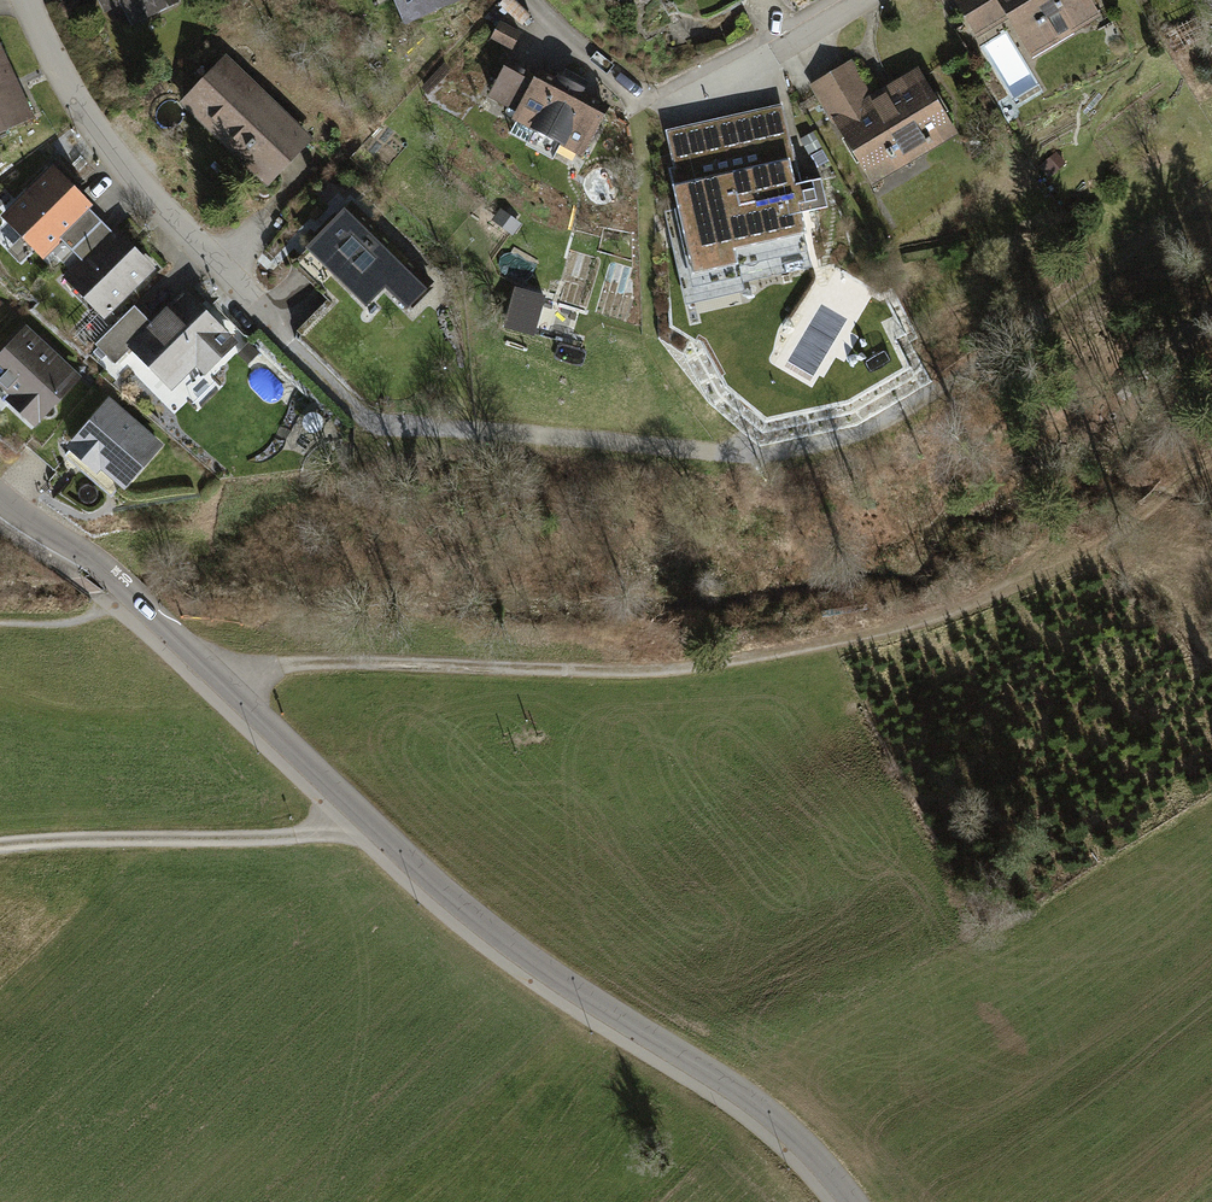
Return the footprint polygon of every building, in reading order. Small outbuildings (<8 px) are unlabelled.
[(179,0),(92,0),(99,16),(118,7),(128,26),(179,1),(179,0)] [(396,29),(462,0),(383,0),(396,29)] [(950,5),(973,43),(998,28),(1020,63),(1095,19),(1084,0),(959,0),(950,5)] [(28,120),(0,58),(0,133),(28,120)] [(309,140),(224,58),(178,106),(263,188),(309,140)] [(851,62),(810,84),(866,184),(952,137),(915,70),(869,95),(851,62)] [(579,165),(603,119),(526,80),(523,87),(495,73),(480,101),(512,117),(506,129),(579,165)] [(828,208),(822,182),(799,187),(780,106),(667,132),(675,169),(668,170),(677,211),(666,213),(688,307),(747,293),(745,283),(814,267),(802,214),(828,208)] [(49,167),(0,216),(0,222),(38,260),(59,239),(79,258),(56,282),(98,323),(153,267),(116,231),(108,238),(83,214),(90,207),(49,167)] [(501,208),(493,219),(513,234),(521,223),(501,208)] [(420,294),(341,213),(301,252),(361,314),(382,294),(400,313),(420,294)] [(560,272),(552,267),(546,279),(554,284),(560,272)] [(200,376),(238,337),(186,287),(151,324),(133,307),(94,346),(113,365),(126,352),(168,392),(191,368),(200,376)] [(27,323),(0,351),(0,393),(10,401),(2,410),(27,433),(82,373),(27,323)] [(164,448),(105,397),(55,454),(115,505),(164,448)]
